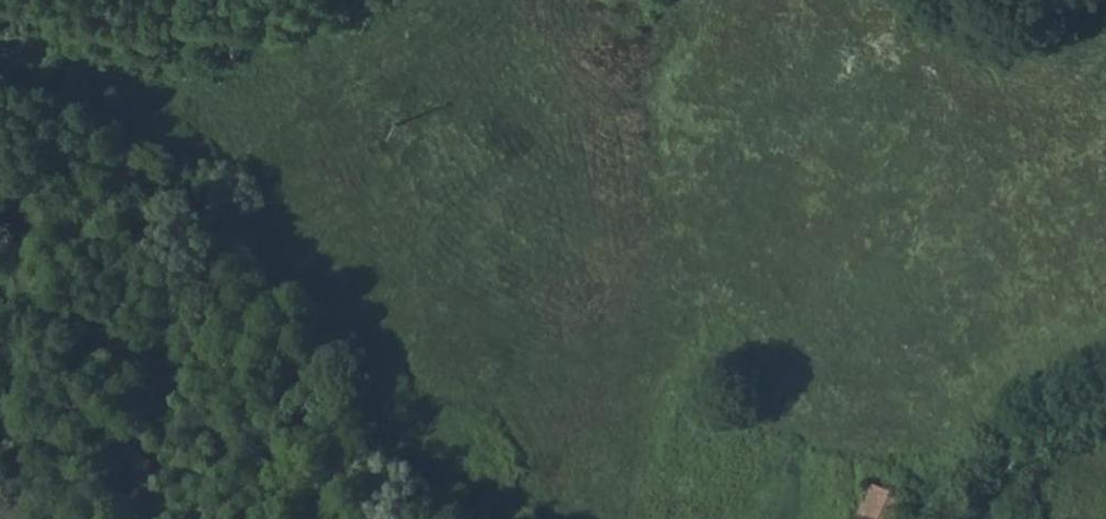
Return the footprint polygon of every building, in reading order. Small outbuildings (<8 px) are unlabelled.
[(909,506),(899,501),(905,487),(878,474),(872,488),(874,489),(860,518),(904,518),(909,506)]
